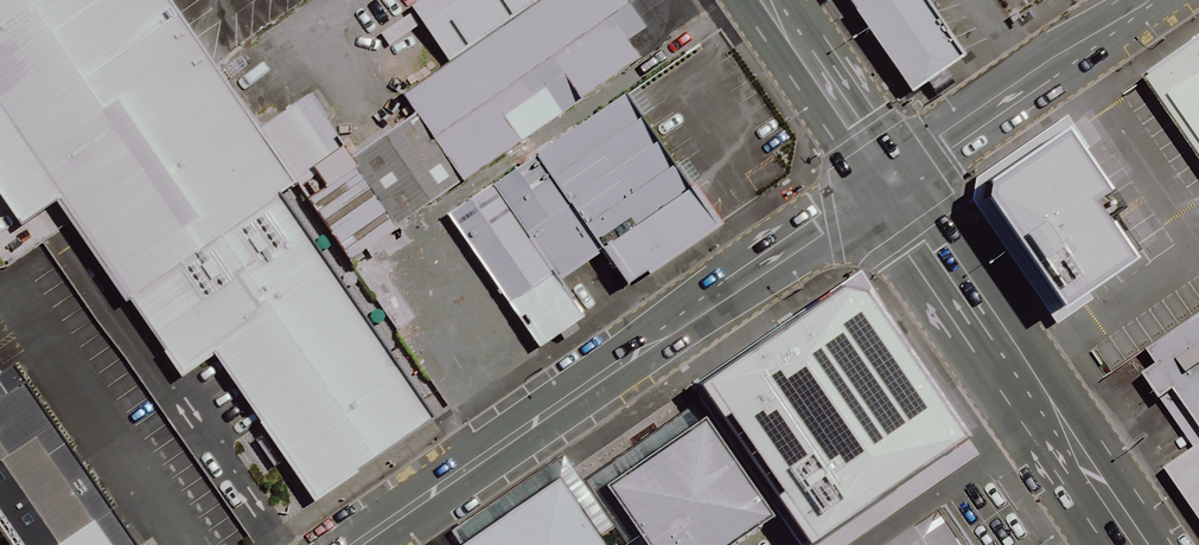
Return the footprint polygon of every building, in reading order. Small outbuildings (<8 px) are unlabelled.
[(432,424),(139,0),(0,0),(0,140),(49,210),(166,379),(192,362),(298,515),(432,424)] [(446,188),(675,34),(652,0),(535,0),(431,69),(386,100),(400,121),(446,188)] [(394,11),(431,69),(535,0),(412,0),(394,11)] [(916,0),(842,0),(903,88),(953,54),(916,0)] [(1142,70),(1198,152),(1198,30),(1142,70)] [(634,86),(540,149),(603,241),(630,281),(724,218),(634,86)] [(1139,230),(1067,115),(975,178),(971,200),(1033,299),(1139,230)] [(400,121),(330,169),(375,235),(446,188),(400,121)] [(6,239),(49,210),(0,140),(0,231),(6,239)] [(535,157),(495,185),(557,277),(598,249),(535,157)] [(490,188),(448,217),(537,345),(579,317),(490,188)] [(445,291),(456,284),(423,233),(359,275),(413,356),(404,362),(438,412),(513,361),(479,311),(466,320),(445,291)] [(693,385),(803,544),(812,544),(967,440),(868,292),(840,286),(693,385)] [(0,307),(0,544),(93,544),(108,535),(6,387),(44,363),(6,303),(0,307)] [(1136,349),(1146,364),(1130,376),(1147,400),(1163,389),(1198,440),(1198,439),(1198,305),(1136,349)] [(587,484),(631,544),(721,544),(757,520),(682,416),(587,484)] [(1163,478),(1174,494),(1198,531),(1198,454),(1163,478)] [(462,544),(602,544),(558,480),(462,544)] [(888,544),(968,544),(943,508),(888,544)]
